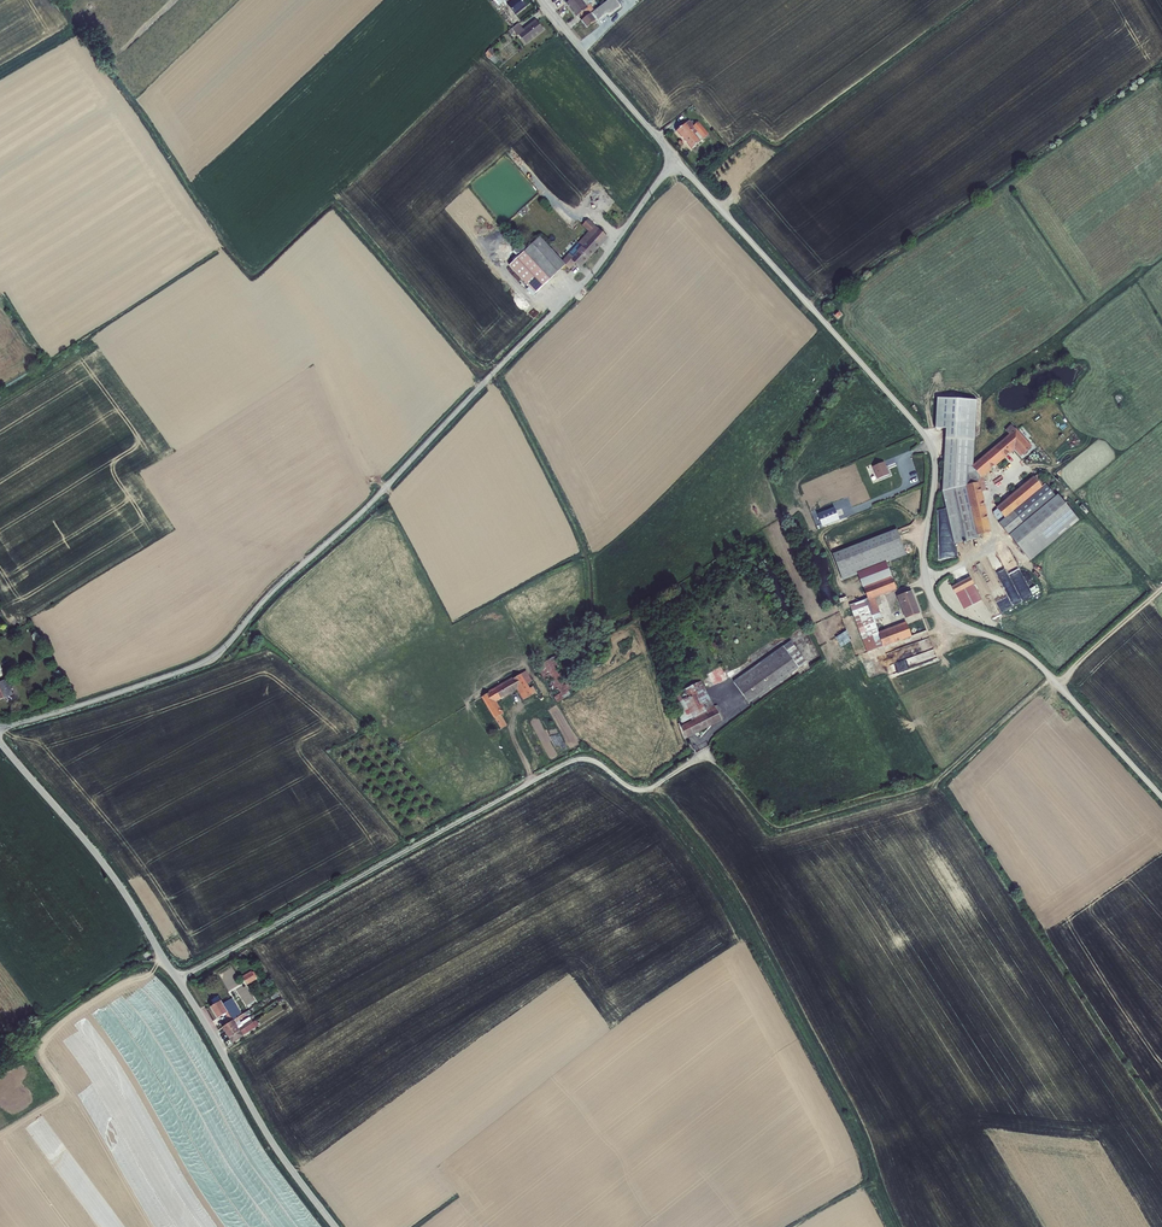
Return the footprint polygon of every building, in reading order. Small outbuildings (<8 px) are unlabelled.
[(527,7),(521,0),(512,0),(510,1),(510,2),(507,5),(515,16),(527,7)] [(566,3),(576,17),(579,15),(582,18),(594,10),(590,4),(587,0),(570,0),(566,3)] [(587,27),(596,21),(597,22),(607,15),(609,17),(622,6),(617,0),(608,0),(581,20),(587,27)] [(526,45),(544,31),(535,20),(523,30),(519,24),(508,32),(511,34),(514,32),(517,37),(519,36),(526,45)] [(484,55),(496,64),(500,58),(488,49),(484,55)] [(690,120),(676,131),(691,149),(709,134),(698,121),(694,125),(690,120)] [(526,289),(533,296),(565,265),(570,269),(575,262),(580,268),(609,237),(588,218),(583,225),(589,231),(577,244),(580,247),(572,255),(569,252),(562,260),(540,237),(509,265),(529,286),(526,289)] [(580,247),(577,244),(569,252),(572,255),(580,247)] [(946,428),(942,490),(967,485),(967,472),(976,470),(971,466),(973,464),(977,400),(937,397),(935,427),(946,428)] [(971,466),(976,470),(967,472),(967,485),(942,490),(954,543),(979,538),(978,534),(991,531),(985,504),(984,504),(984,502),(985,502),(982,491),(986,490),(983,476),(992,469),(991,468),(994,466),(994,467),(1007,456),(1006,455),(1008,454),(1009,454),(1014,450),(1020,456),(1031,447),(1016,429),(1015,430),(1011,425),(1005,430),(1009,435),(973,464),(971,466)] [(884,462),(872,466),(877,479),(889,474),(884,462)] [(1030,560),(1079,520),(1057,494),(1056,496),(1038,474),(1034,478),(1033,477),(995,508),(997,509),(993,512),(994,516),(999,523),(1000,523),(1030,560)] [(822,527),(839,520),(834,508),(817,515),(822,527)] [(832,554),(842,580),(857,574),(857,572),(886,561),(886,563),(894,560),(906,555),(897,529),(832,554)] [(891,576),(896,588),(903,585),(894,560),(886,563),(892,576),(891,576)] [(857,572),(857,574),(863,587),(891,576),(892,576),(886,563),(886,561),(857,572)] [(896,588),(891,576),(863,587),(867,598),(850,605),(866,652),(911,636),(905,622),(878,632),(873,615),(880,613),(875,598),(896,590),(896,588)] [(973,583),(970,577),(952,587),(955,593),(973,583)] [(912,590),(897,596),(905,618),(919,612),(912,590)] [(850,641),(847,631),(836,637),(840,647),(850,641)] [(929,637),(916,642),(920,654),(933,648),(929,637)] [(791,640),(784,646),(799,667),(807,662),(791,640)] [(783,646),(734,682),(749,704),(799,668),(799,667),(784,646),(783,646)] [(575,692),(556,655),(537,667),(557,702),(575,692)] [(907,659),(889,665),(892,673),(910,667),(907,659)] [(727,679),(721,667),(708,673),(714,685),(727,679)] [(532,681),(526,671),(480,696),(494,719),(495,718),(501,728),(507,725),(501,715),(504,713),(502,710),(501,711),(500,709),(501,708),(497,702),(517,690),(523,700),(536,692),(533,686),(530,688),(527,684),(532,681)] [(2,699),(11,695),(4,680),(0,681),(0,700),(2,699)] [(706,710),(714,706),(701,681),(673,694),(678,702),(677,703),(682,723),(691,719),(692,720),(707,713),(706,710)] [(714,706),(706,710),(707,713),(692,720),(680,726),(687,738),(722,720),(715,706),(714,706)] [(252,973),(251,971),(242,977),(247,985),(256,980),(256,978),(252,973)] [(211,1001),(214,1006),(221,1002),(221,1001),(218,996),(211,1001)] [(233,998),(222,1004),(221,1002),(214,1006),(210,1008),(217,1020),(226,1015),(230,1023),(233,1021),(242,1015),(233,998)] [(242,1015),(233,1021),(235,1024),(239,1021),(240,1021),(251,1013),(249,1010),(242,1015)] [(242,1025),(251,1020),(250,1017),(241,1023),(240,1021),(239,1021),(235,1024),(238,1029),(243,1026),(242,1025)] [(240,1032),(243,1036),(256,1028),(256,1027),(259,1025),(256,1021),(253,1023),(251,1020),(242,1025),(243,1026),(238,1029),(240,1032)] [(230,1023),(222,1028),(229,1040),(232,1044),(244,1037),(243,1036),(240,1032),(238,1029),(235,1024),(233,1021),(230,1023)]
